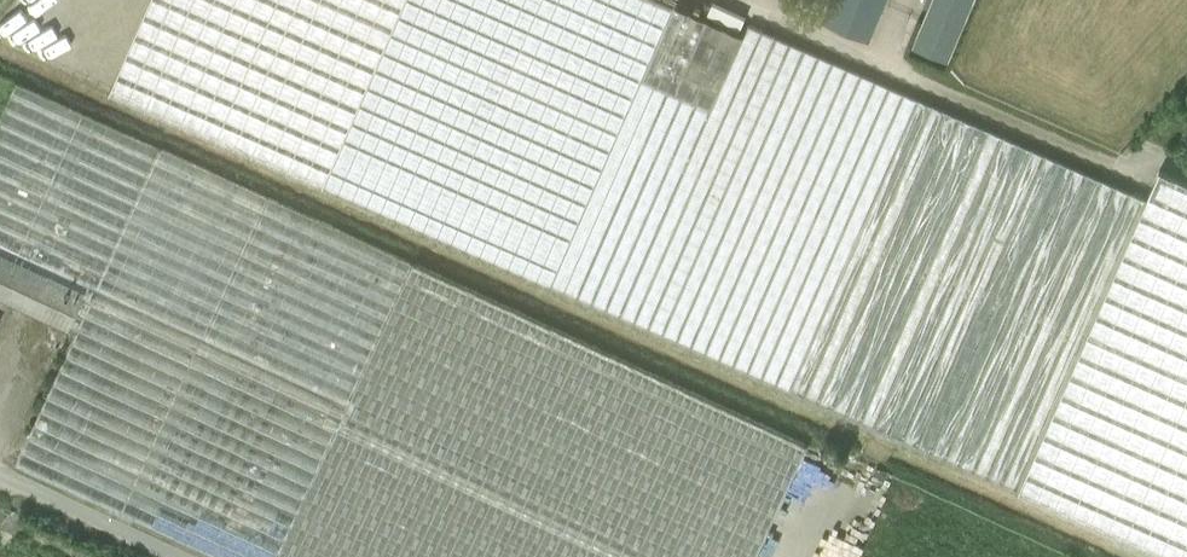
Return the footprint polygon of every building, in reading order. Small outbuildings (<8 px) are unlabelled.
[(111,94),(1168,556),(1186,556),(1186,183),(1160,171),(1147,199),(749,25),(744,35),(735,31),(679,6),(678,9),(657,0),(152,0),(111,94)] [(821,21),(867,39),(884,0),(829,0),(821,21)] [(70,327),(75,330),(16,465),(216,556),(755,556),(806,445),(257,193),(181,161),(17,83),(0,120),(0,299),(1,296),(70,327)] [(7,509),(0,524),(0,556),(6,556),(24,517),(7,509)]
